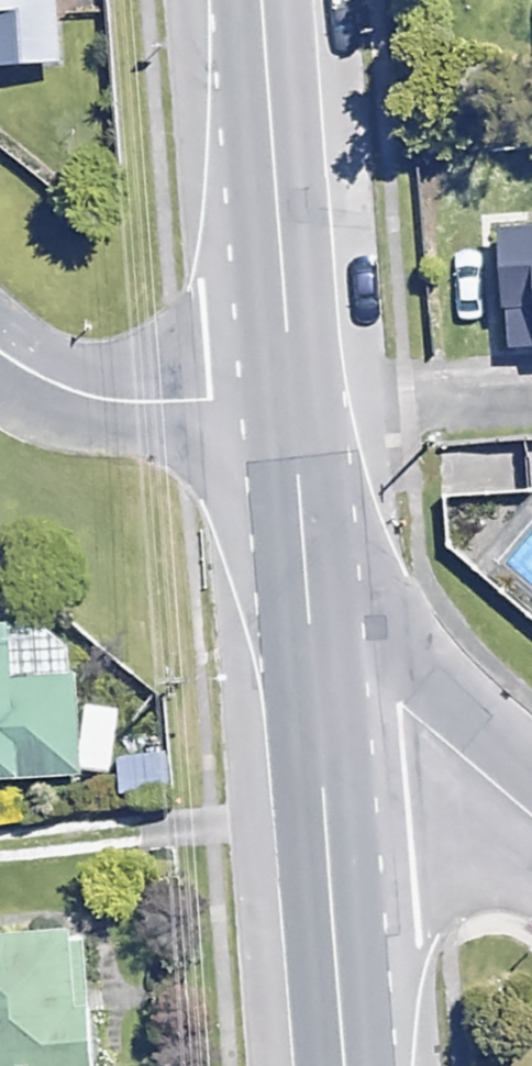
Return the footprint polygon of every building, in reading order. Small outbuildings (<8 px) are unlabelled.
[(10,69),(8,0),(0,0),(0,70),(10,69)] [(499,234),(506,345),(531,344),(531,232),(499,234)] [(0,620),(0,775),(66,771),(57,617),(0,620)] [(0,942),(0,1065),(104,1065),(96,936),(0,942)]
